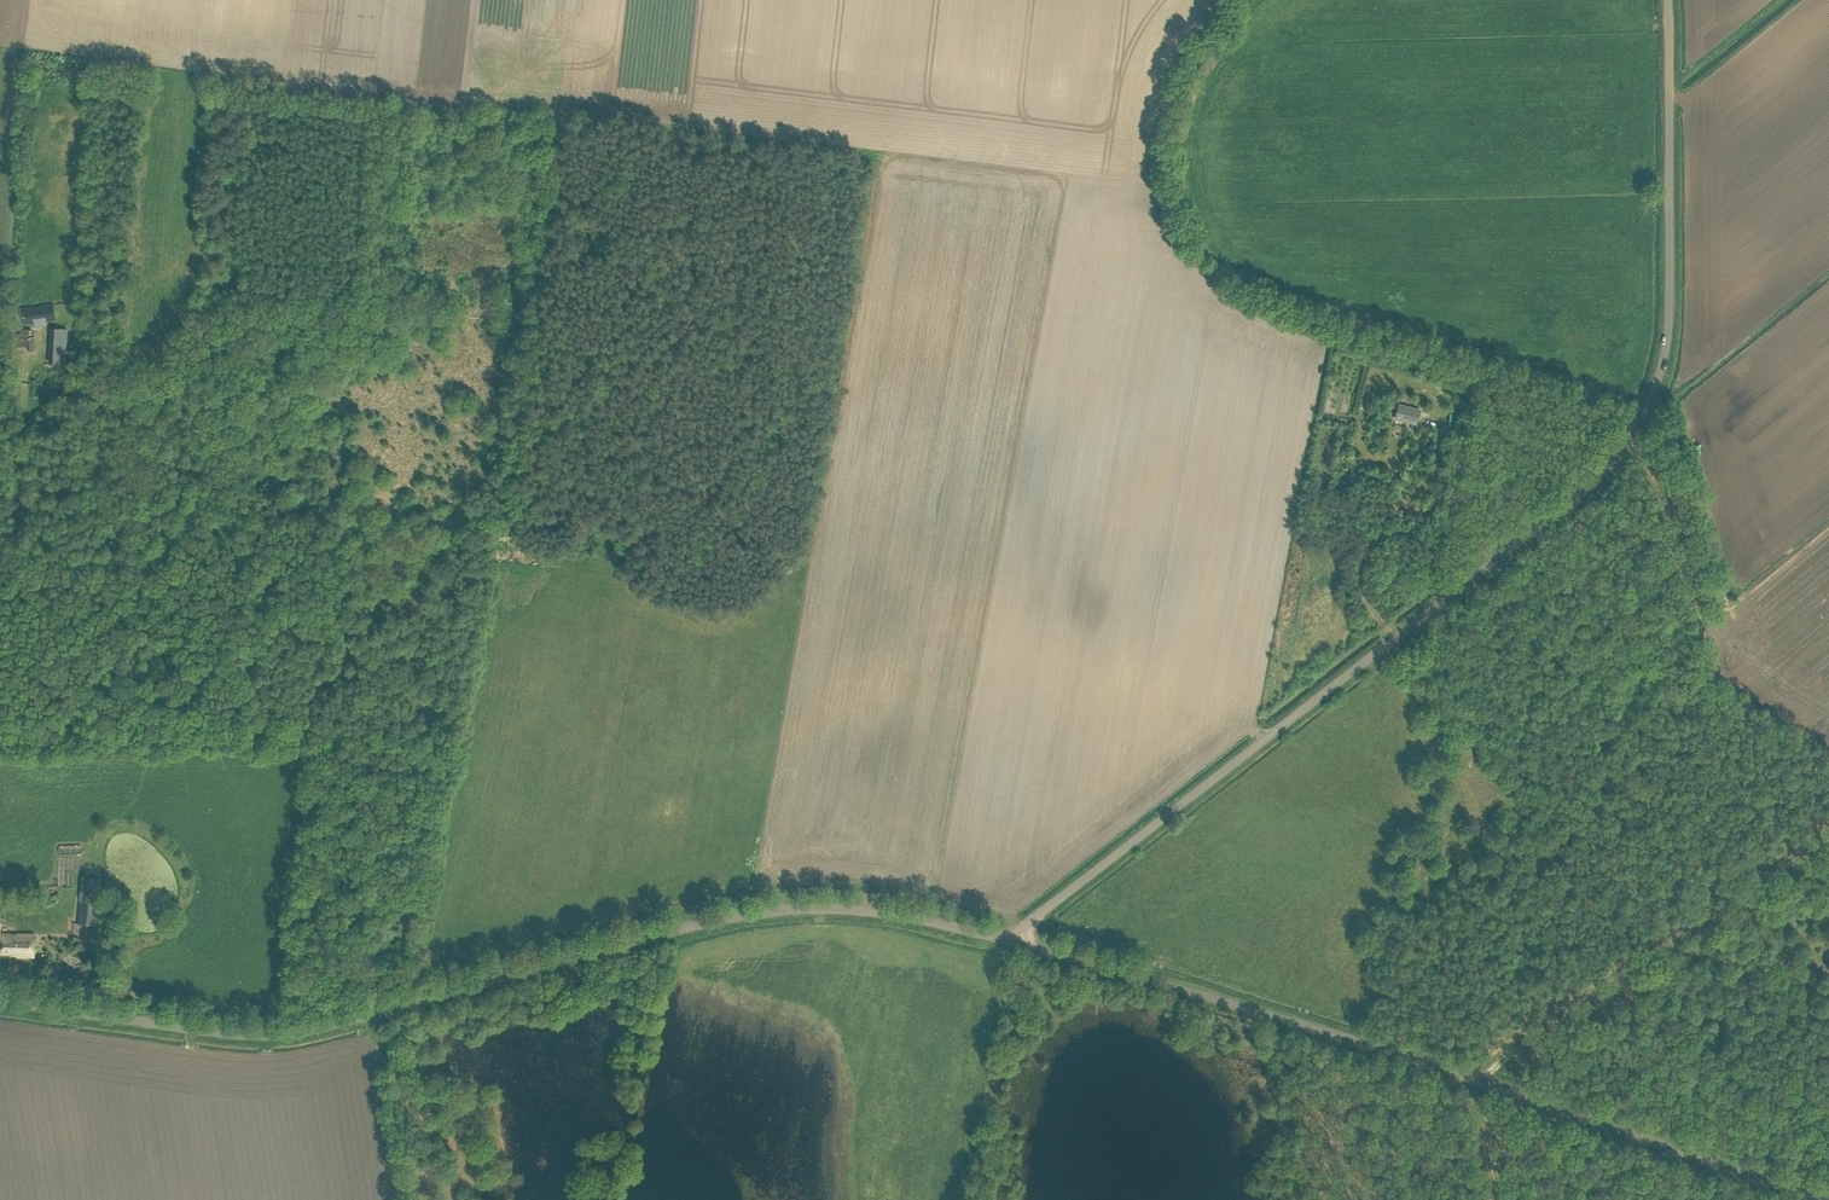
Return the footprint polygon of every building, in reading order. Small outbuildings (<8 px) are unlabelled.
[(53,305),(26,309),(22,310),(24,325),(58,320),(56,309),(54,309),(53,305)] [(14,329),(14,346),(28,347),(29,329),(14,329)] [(66,333),(46,334),(46,350),(66,349),(66,333)] [(1417,424),(1421,409),(1399,404),(1395,419),(1417,424)] [(1459,420),(1459,407),(1449,407),(1449,420),(1459,420)] [(78,923),(96,925),(101,878),(83,876),(78,923)] [(35,935),(0,935),(0,955),(17,955),(17,959),(35,959),(35,935)] [(138,949),(143,946),(139,938),(133,941),(138,949)]
